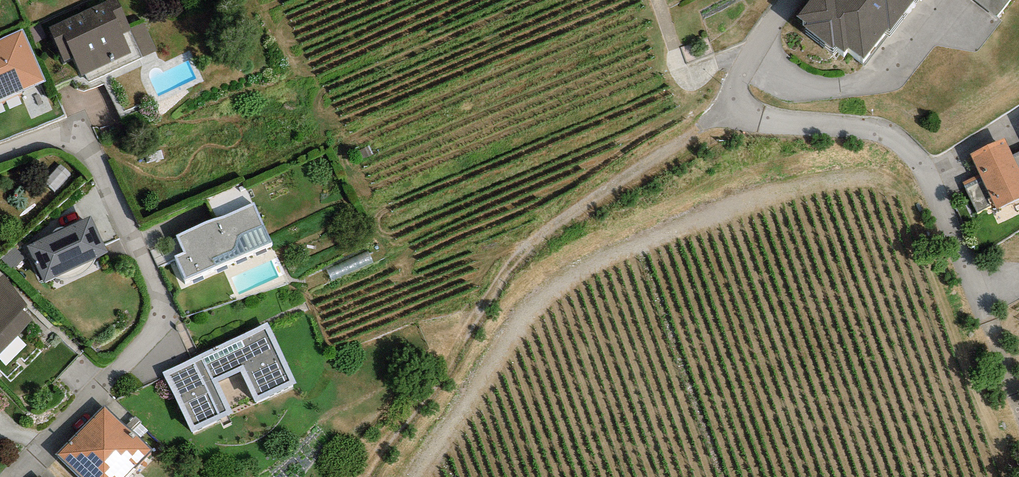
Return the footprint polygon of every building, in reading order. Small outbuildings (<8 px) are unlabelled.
[(117,0),(109,0),(49,27),(65,62),(74,58),(82,75),(131,53),(122,34),(131,30),(117,0)] [(797,16),(806,23),(803,26),(833,49),(836,46),(845,53),(849,48),(863,59),(887,30),(888,31),(912,0),(809,0),(797,16)] [(997,16),(1010,0),(976,0),(997,16)] [(145,22),(132,28),(144,56),(157,50),(145,22)] [(22,29),(0,39),(0,100),(45,81),(22,29)] [(970,154),(980,175),(994,204),(996,209),(1018,198),(1018,169),(1013,156),(1004,138),(970,154)] [(980,175),(963,182),(977,211),(994,204),(980,175)] [(246,181),(210,195),(217,215),(254,201),(246,181)] [(271,242),(253,202),(176,236),(183,252),(175,256),(185,280),(271,242)] [(90,216),(27,246),(45,282),(107,252),(90,216)] [(32,320),(22,310),(27,305),(4,274),(0,278),(0,353),(32,320)] [(297,383),(268,322),(162,372),(191,433),(233,413),(218,382),(241,371),(256,402),(297,383)] [(104,405),(56,454),(80,476),(126,476),(152,450),(104,405)]
